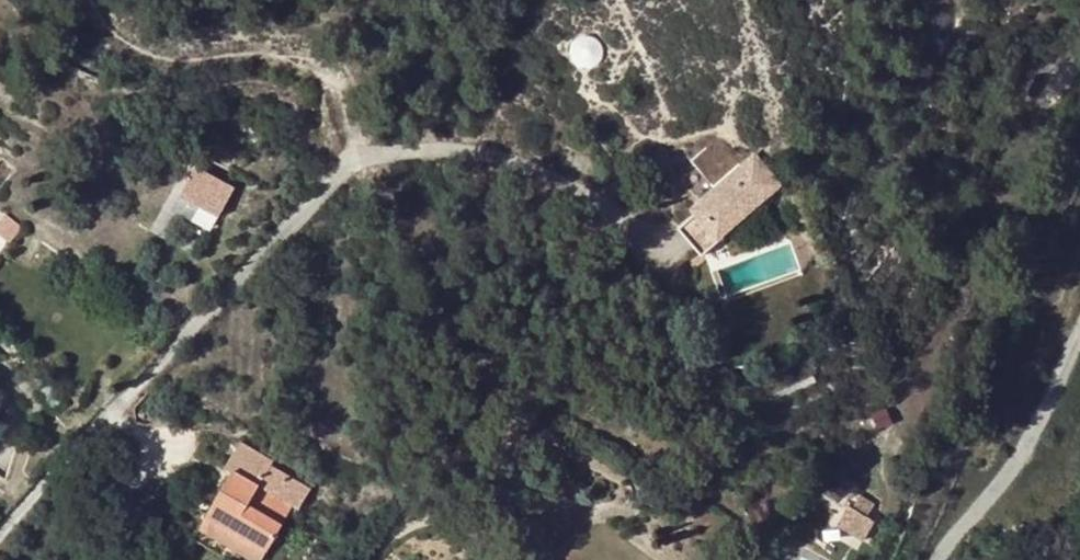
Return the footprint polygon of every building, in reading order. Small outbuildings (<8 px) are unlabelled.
[(762,200),(777,187),(750,155),(731,172),(706,146),(689,160),(713,188),(691,206),(714,233),(758,195),(762,200)] [(197,176),(182,201),(218,221),(232,195),(197,176)] [(700,254),(762,200),(758,195),(714,233),(691,206),(688,209),(693,214),(678,228),(700,254)] [(18,230),(3,217),(0,221),(0,240),(6,245),(18,230)] [(232,474),(207,516),(267,551),(292,508),(256,486),(270,465),(245,451),(242,456),(232,474)] [(256,486),(292,508),(298,510),(311,491),(275,470),(276,468),(270,465),(256,486)] [(860,497),(852,512),(866,520),(875,505),(860,497)] [(866,520),(852,512),(848,509),(836,530),(862,545),(874,524),(866,520)] [(199,530),(251,559),(262,559),(267,551),(207,516),(199,530)] [(1029,543),(1033,530),(1018,525),(1014,538),(1029,543)]
